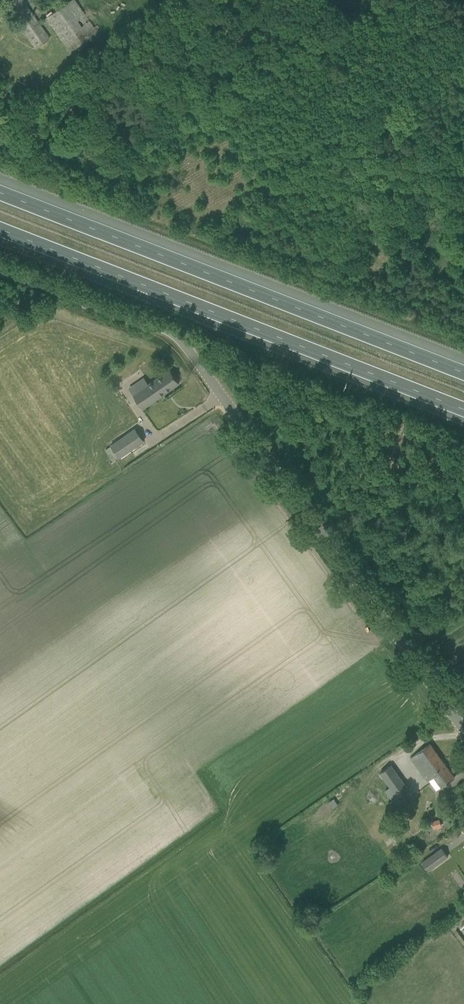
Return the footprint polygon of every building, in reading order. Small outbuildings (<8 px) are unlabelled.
[(36,48),(50,38),(23,0),(2,0),(36,48)] [(46,18),(70,52),(97,32),(82,10),(75,0),(71,0),(63,6),(46,18)] [(67,109),(73,117),(79,113),(73,104),(67,109)] [(133,395),(142,408),(179,383),(170,370),(133,395)] [(105,450),(113,461),(119,457),(119,458),(144,441),(135,428),(110,445),(111,446),(105,450)] [(456,655),(449,660),(456,669),(463,665),(456,655)] [(434,777),(442,787),(455,778),(430,744),(411,758),(427,782),(434,777)] [(408,789),(391,765),(380,772),(398,797),(408,789)] [(334,799),(329,803),(333,808),(338,805),(334,799)] [(439,819),(432,821),(434,827),(441,825),(439,819)] [(422,862),(429,871),(448,857),(441,848),(422,862)]
